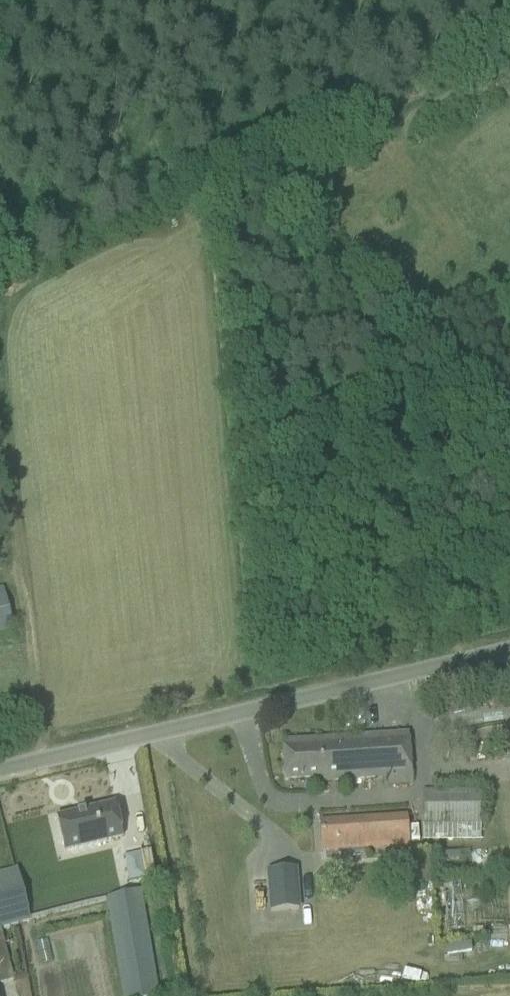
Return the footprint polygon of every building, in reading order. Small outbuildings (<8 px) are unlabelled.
[(0,594),(0,632),(12,629),(3,594),(0,594)] [(334,716),(334,725),(346,725),(346,716),(334,716)] [(384,786),(411,784),(408,735),(282,743),(284,780),(323,777),(324,782),(383,779),(384,786)] [(423,825),(480,825),(480,791),(422,792),(423,825)] [(114,805),(55,819),(63,853),(122,838),(114,805)] [(319,822),(321,842),(321,853),(340,852),(340,860),(353,859),(352,852),(408,848),(406,817),(319,822)] [(294,870),(267,872),(270,912),(298,910),(294,870)] [(7,926),(22,923),(27,921),(27,920),(15,873),(15,872),(16,871),(0,875),(0,928),(7,926)] [(139,895),(104,901),(104,902),(120,995),(157,995),(139,895)] [(13,981),(11,971),(1,934),(0,929),(0,985),(13,981)]
